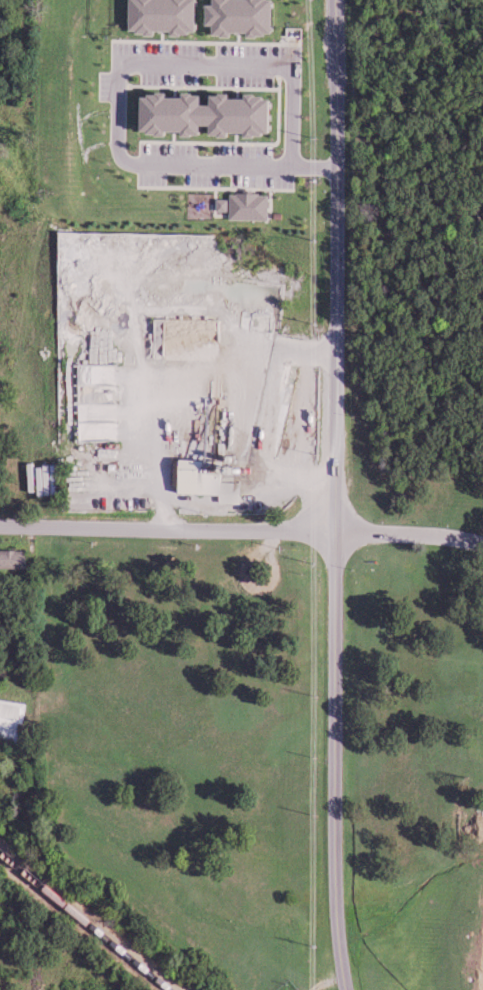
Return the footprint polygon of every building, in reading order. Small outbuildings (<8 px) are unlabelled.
[(162,32),(162,29),(177,29),(177,32),(202,32),(202,0),(137,0),(136,31),(162,32)] [(278,0),(216,0),(216,4),(207,4),(207,21),(217,25),(215,31),(228,35),(236,35),(237,31),(245,31),(253,33),(278,33),(278,0)] [(151,133),(177,133),(177,132),(211,133),(211,123),(220,123),(220,134),(239,134),(239,131),(255,131),(255,134),(279,134),(280,94),(254,94),(254,97),(239,97),(239,93),(220,92),(220,103),(211,103),(211,92),(193,92),(193,95),(177,95),(177,92),(151,92),(151,133)] [(232,218),(270,219),(271,193),(232,192),(231,198),(220,198),(219,210),(232,211),(232,218)] [(223,493),(223,502),(244,502),(244,481),(228,481),(228,472),(212,471),(212,459),(184,459),(184,492),(223,493)] [(29,550),(0,548),(0,566),(29,567),(29,550)] [(0,698),(0,737),(20,740),(25,702),(0,698)]
